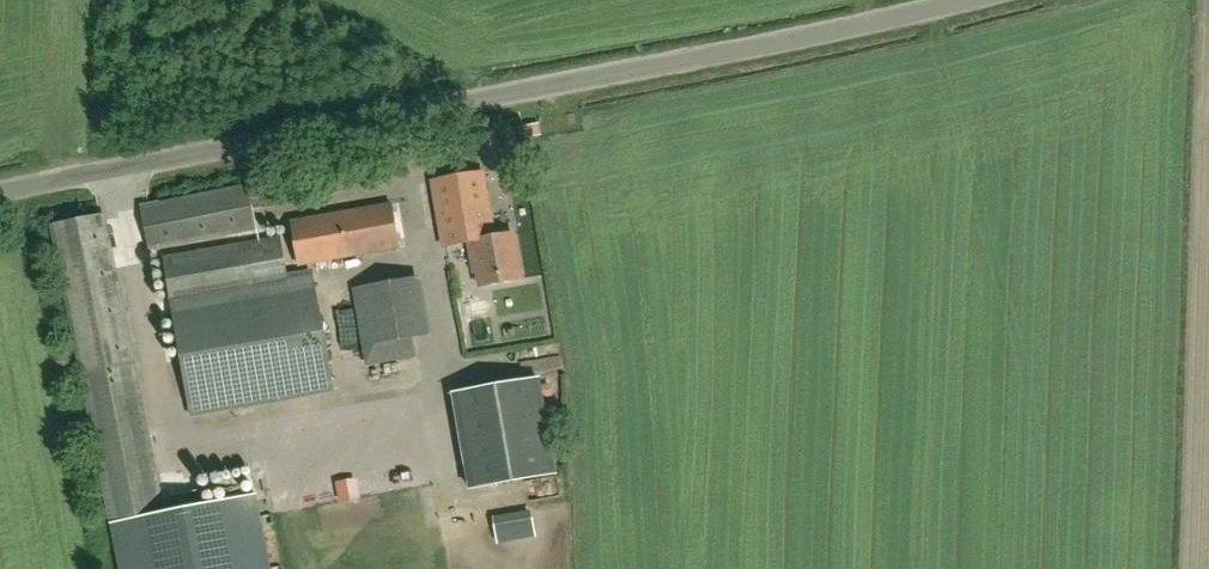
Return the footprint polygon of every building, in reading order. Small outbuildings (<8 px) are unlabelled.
[(540,126),(523,129),(526,141),(543,137),(540,126)] [(332,194),(327,171),(142,208),(151,251),(256,230),(252,210),(332,194)] [(482,287),(521,280),(513,234),(494,238),(483,173),(433,181),(444,249),(469,245),(474,270),(479,269),(482,287)] [(300,266),(400,249),(392,204),(292,221),(300,266)] [(190,501),(191,507),(163,513),(160,498),(150,445),(104,215),(52,226),(51,226),(111,525),(120,568),(270,568),(259,514),(255,494),(204,505),(201,505),(200,499),(190,501)] [(280,237),(164,258),(193,416),(334,389),(313,276),(288,280),(280,237)] [(416,358),(403,280),(353,289),(366,367),(416,358)] [(453,394),(470,489),(555,474),(538,379),(453,394)] [(538,521),(500,523),(501,542),(539,539),(538,521)]
